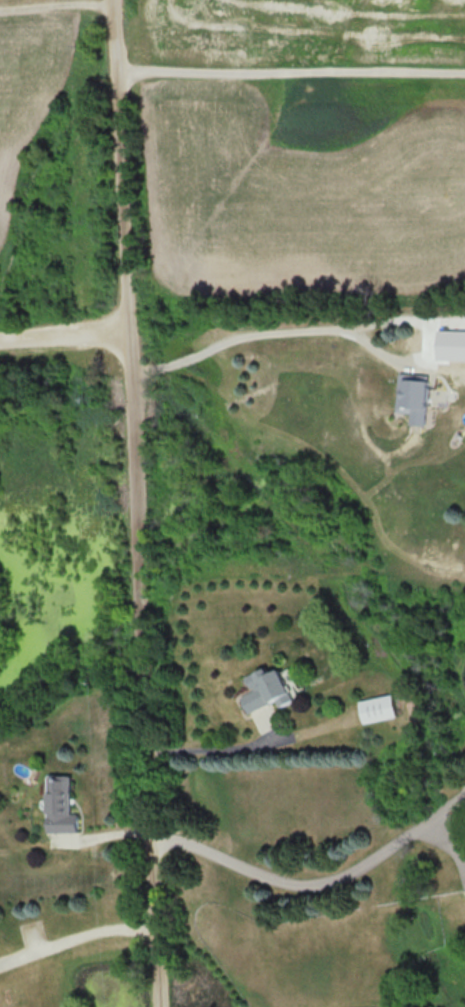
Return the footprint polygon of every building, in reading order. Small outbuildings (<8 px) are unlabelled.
[(464,361),(464,331),(437,330),(437,360),(464,361)] [(397,412),(411,413),(411,424),(426,425),(429,375),(399,373),(397,412)] [(248,713),(276,700),(279,707),(293,700),(279,668),(268,673),(265,667),(245,676),(252,691),(241,696),(248,713)] [(395,716),(390,694),(357,701),(362,723),(395,716)] [(78,832),(78,813),(71,813),(71,775),(47,775),(47,832),(78,832)]
